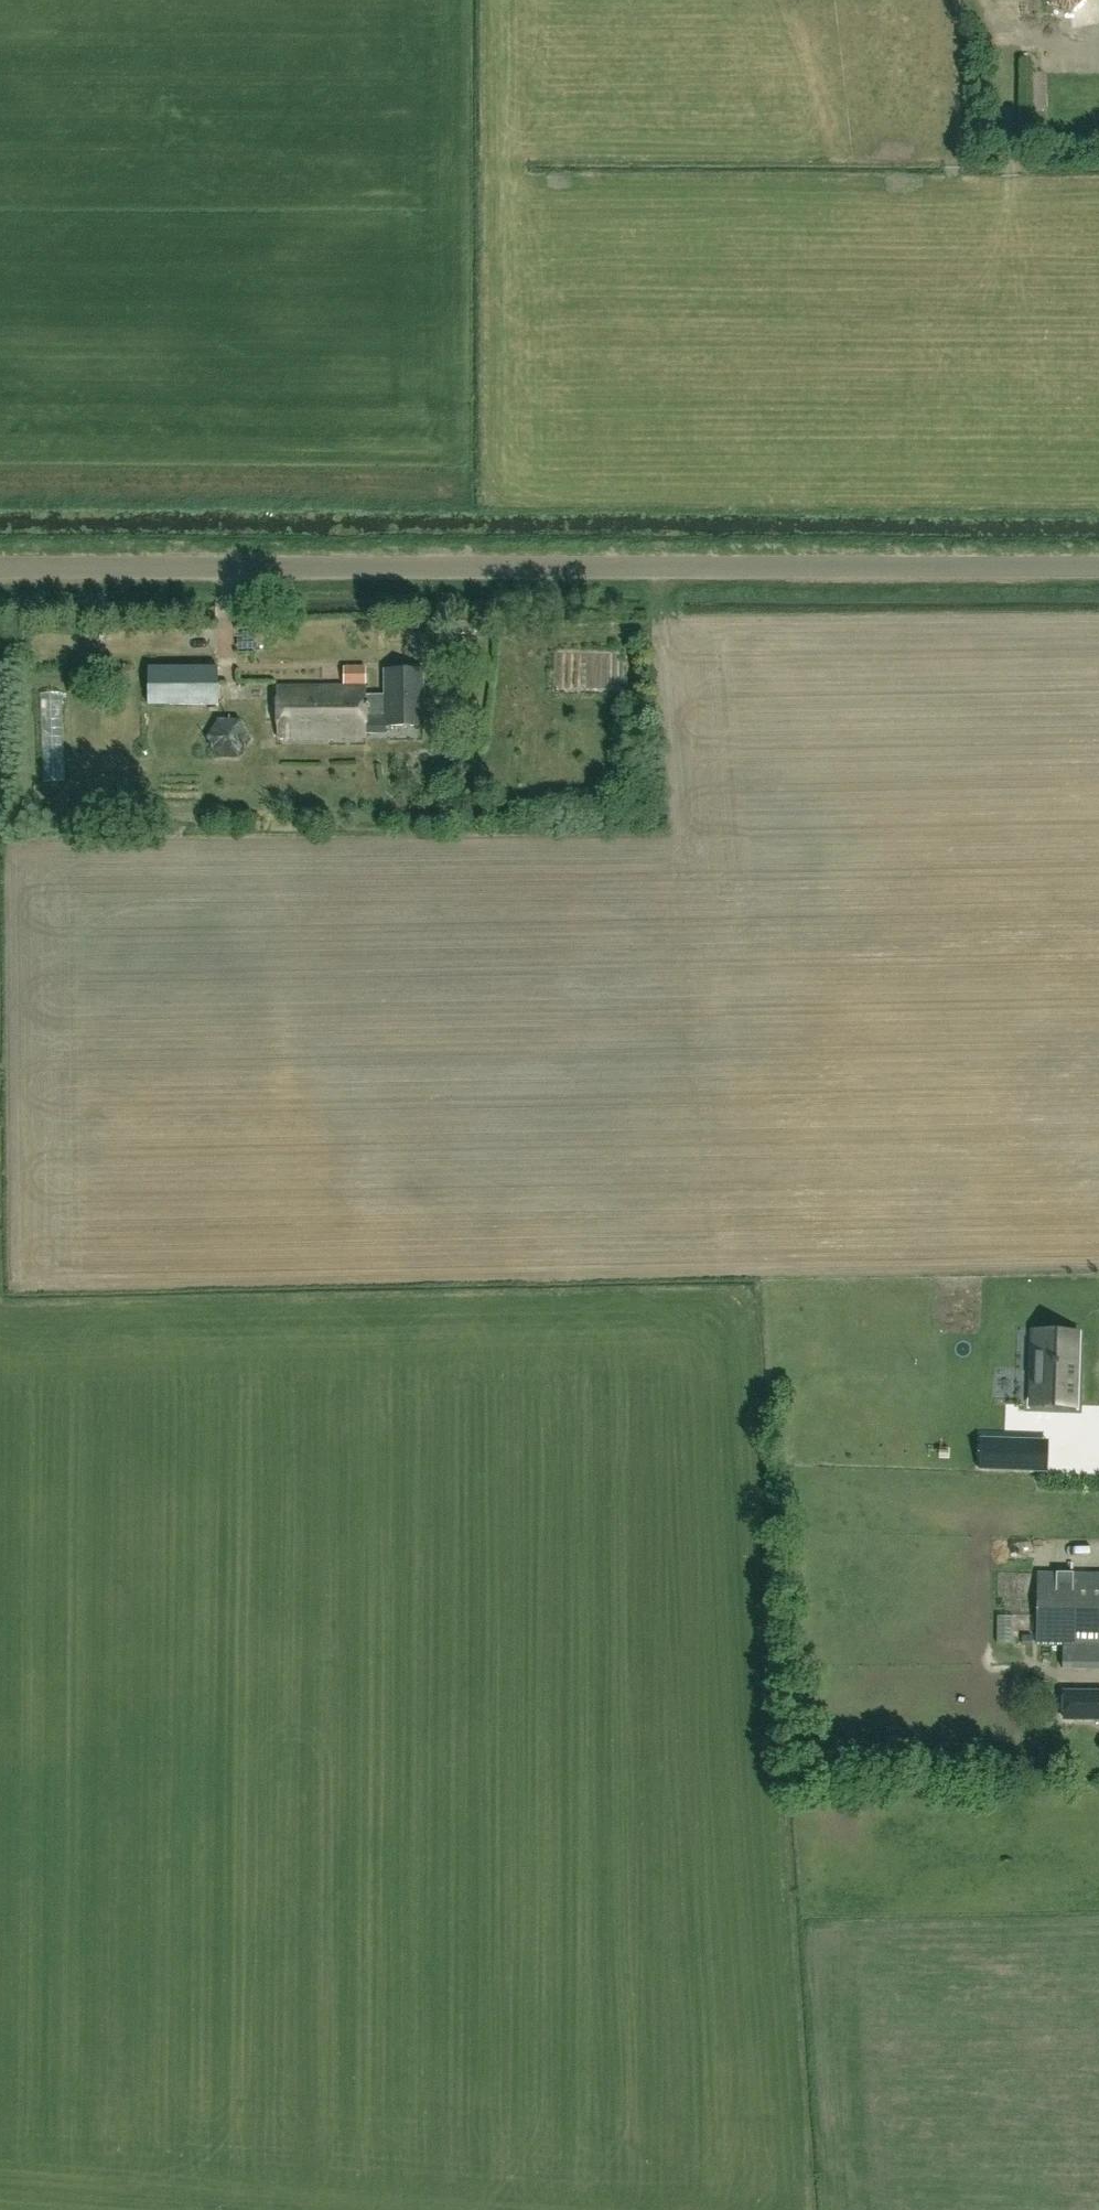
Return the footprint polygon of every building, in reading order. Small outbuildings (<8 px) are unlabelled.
[(218,667),(149,669),(150,706),(219,705),(218,667)] [(345,668),(345,686),(365,686),(365,669),(345,668)] [(386,695),(364,695),(364,690),(277,692),(278,741),(365,738),(365,720),(385,719),(385,727),(423,726),(422,671),(385,672),(386,695)] [(241,723),(220,720),(208,740),(218,760),(239,759),(249,741),(241,723)] [(1076,1335),(1050,1334),(1050,1352),(1034,1351),(1032,1404),(1073,1405),(1074,1404),(1076,1335)] [(983,1470),(1027,1471),(1049,1472),(1051,1441),(1028,1440),(984,1439),(983,1470)] [(1036,1575),(1035,1646),(1062,1646),(1062,1670),(1098,1670),(1098,1576),(1036,1575)] [(1098,1721),(1098,1689),(1065,1689),(1064,1694),(1064,1720),(1098,1721)]
